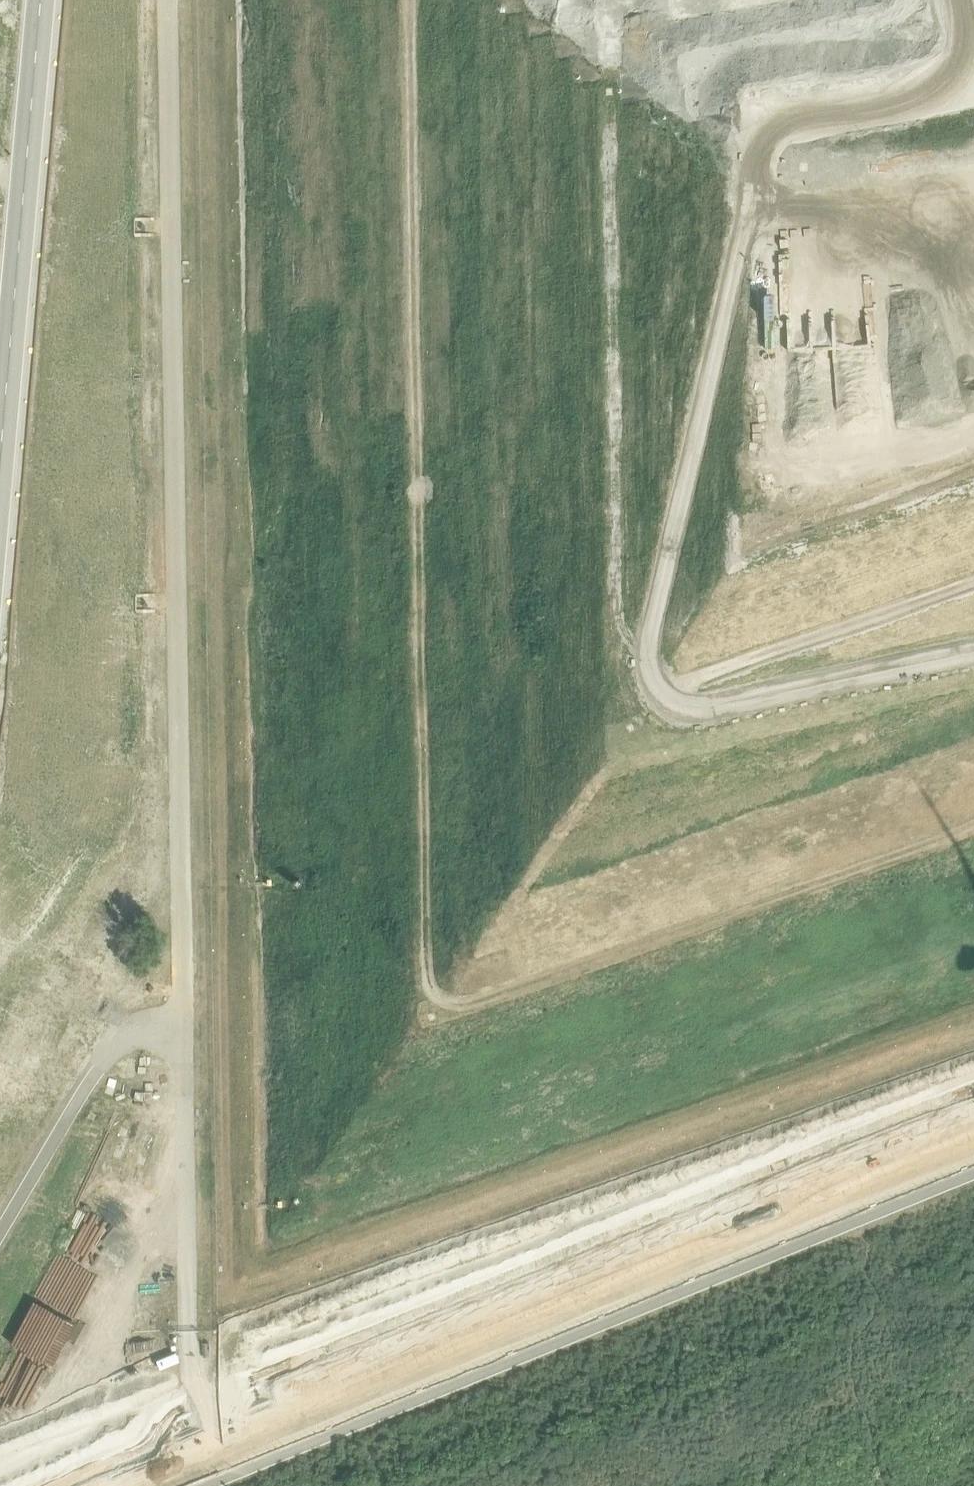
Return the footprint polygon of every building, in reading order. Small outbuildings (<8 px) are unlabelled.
[(12,1339),(55,1361),(77,1319),(33,1297),(12,1339)] [(164,1341),(145,1341),(145,1424),(165,1424),(164,1341)] [(0,1358),(0,1406),(26,1418),(46,1375),(1,1355),(0,1358)]
